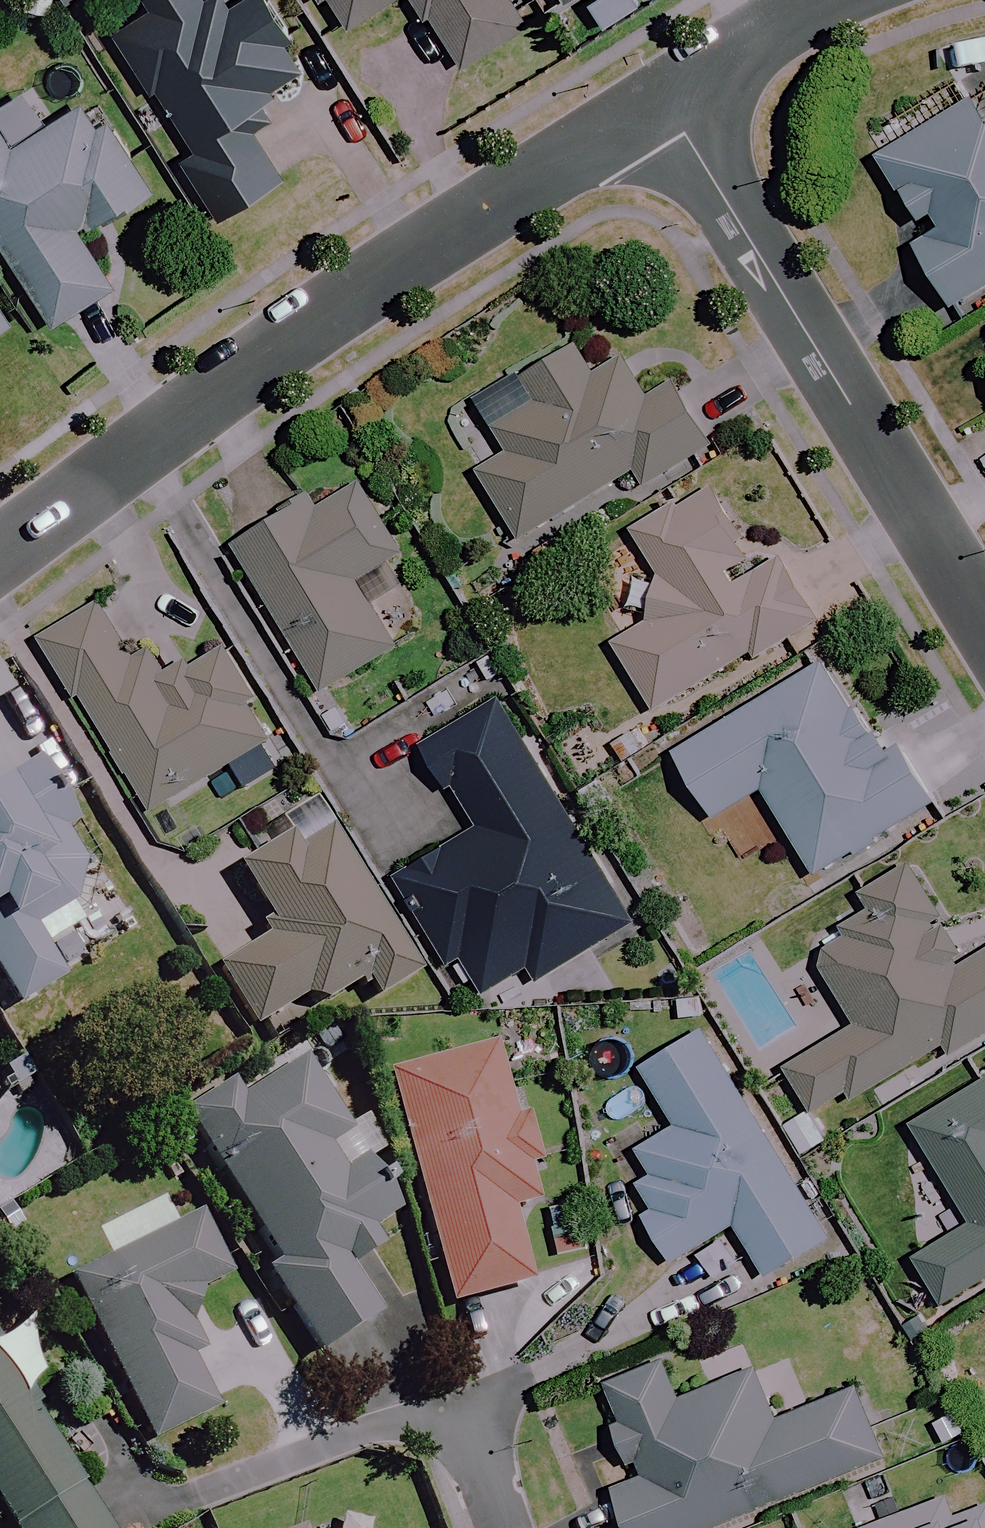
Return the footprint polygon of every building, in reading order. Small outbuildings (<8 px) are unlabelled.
[(114,40),(151,98),(156,95),(195,158),(180,167),(215,222),(286,178),(258,134),(275,124),(264,107),(275,100),(270,92),(295,76),(284,58),(298,50),(266,0),(177,0),(114,40)] [(349,26),(391,0),(333,0),(349,26)] [(464,65),(529,24),(514,0),(423,0),(464,65)] [(107,122),(96,129),(83,108),(51,128),(28,92),(0,109),(0,122),(4,128),(0,130),(0,238),(57,328),(119,290),(84,235),(151,193),(107,122)] [(965,100),(869,161),(920,241),(905,250),(944,311),(984,285),(984,132),(965,100)] [(597,375),(580,348),(483,407),(512,455),(483,473),(525,542),(639,472),(649,489),(720,446),(680,381),(653,397),(628,355),(597,375)] [(975,373),(984,390),(984,367),(975,373)] [(413,571),(362,483),(313,511),(310,505),(241,545),(326,690),(403,646),(373,594),(413,571)] [(765,570),(717,486),(638,531),(661,572),(656,622),(619,643),(657,710),(820,618),(786,558),(765,570)] [(162,688),(107,601),(47,639),(157,812),(280,734),(225,648),(162,688)] [(889,766),(827,664),(679,754),(718,817),(766,788),(818,874),(927,808),(898,761),(889,766)] [(639,924),(502,701),(428,746),(478,827),(399,875),(477,1002),(529,970),(539,985),(639,924)] [(32,768),(0,789),(0,975),(21,1008),(63,981),(32,933),(74,907),(85,851),(53,801),(32,768)] [(423,974),(338,831),(300,854),(292,842),(241,872),(280,937),(220,972),(255,1031),(306,1000),(331,1003),(366,982),(377,1001),(423,974)] [(865,886),(874,899),(838,925),(848,939),(814,962),(854,1021),(786,1068),(817,1113),(849,1091),(858,1105),(942,1047),(951,1060),(984,1036),(984,946),(954,967),(932,935),(957,918),(912,854),(865,886)] [(657,1175),(642,1185),(657,1209),(647,1215),(677,1263),(737,1225),(771,1279),(836,1238),(706,1031),(646,1069),(681,1126),(642,1151),(657,1175)] [(518,1124),(496,1046),(388,1077),(452,1307),(533,1285),(513,1211),(541,1204),(530,1163),(541,1160),(530,1120),(518,1124)] [(349,1134),(308,1063),(243,1101),(234,1086),(189,1112),(223,1171),(277,1265),(267,1271),(317,1357),(379,1322),(348,1269),(379,1251),(369,1233),(397,1217),(366,1163),(341,1178),(324,1148),(349,1134)] [(983,1085),(917,1124),(978,1226),(909,1267),(933,1308),(984,1278),(984,1088),(983,1085)] [(829,1143),(812,1112),(786,1126),(803,1157),(829,1143)] [(583,1201),(557,1206),(565,1254),(592,1249),(583,1201)] [(233,1277),(203,1216),(73,1281),(156,1446),(220,1414),(192,1359),(202,1354),(184,1318),(201,1310),(194,1297),(233,1277)] [(0,1356),(0,1512),(10,1527),(112,1527),(0,1356)] [(675,1361),(611,1386),(625,1422),(618,1425),(639,1480),(619,1488),(634,1527),(717,1527),(891,1459),(863,1387),(782,1420),(762,1369),(689,1398),(675,1361)] [(953,1520),(945,1501),(874,1527),(984,1527),(984,1508),(953,1520)] [(356,1513),(316,1527),(361,1527),(356,1513)]
